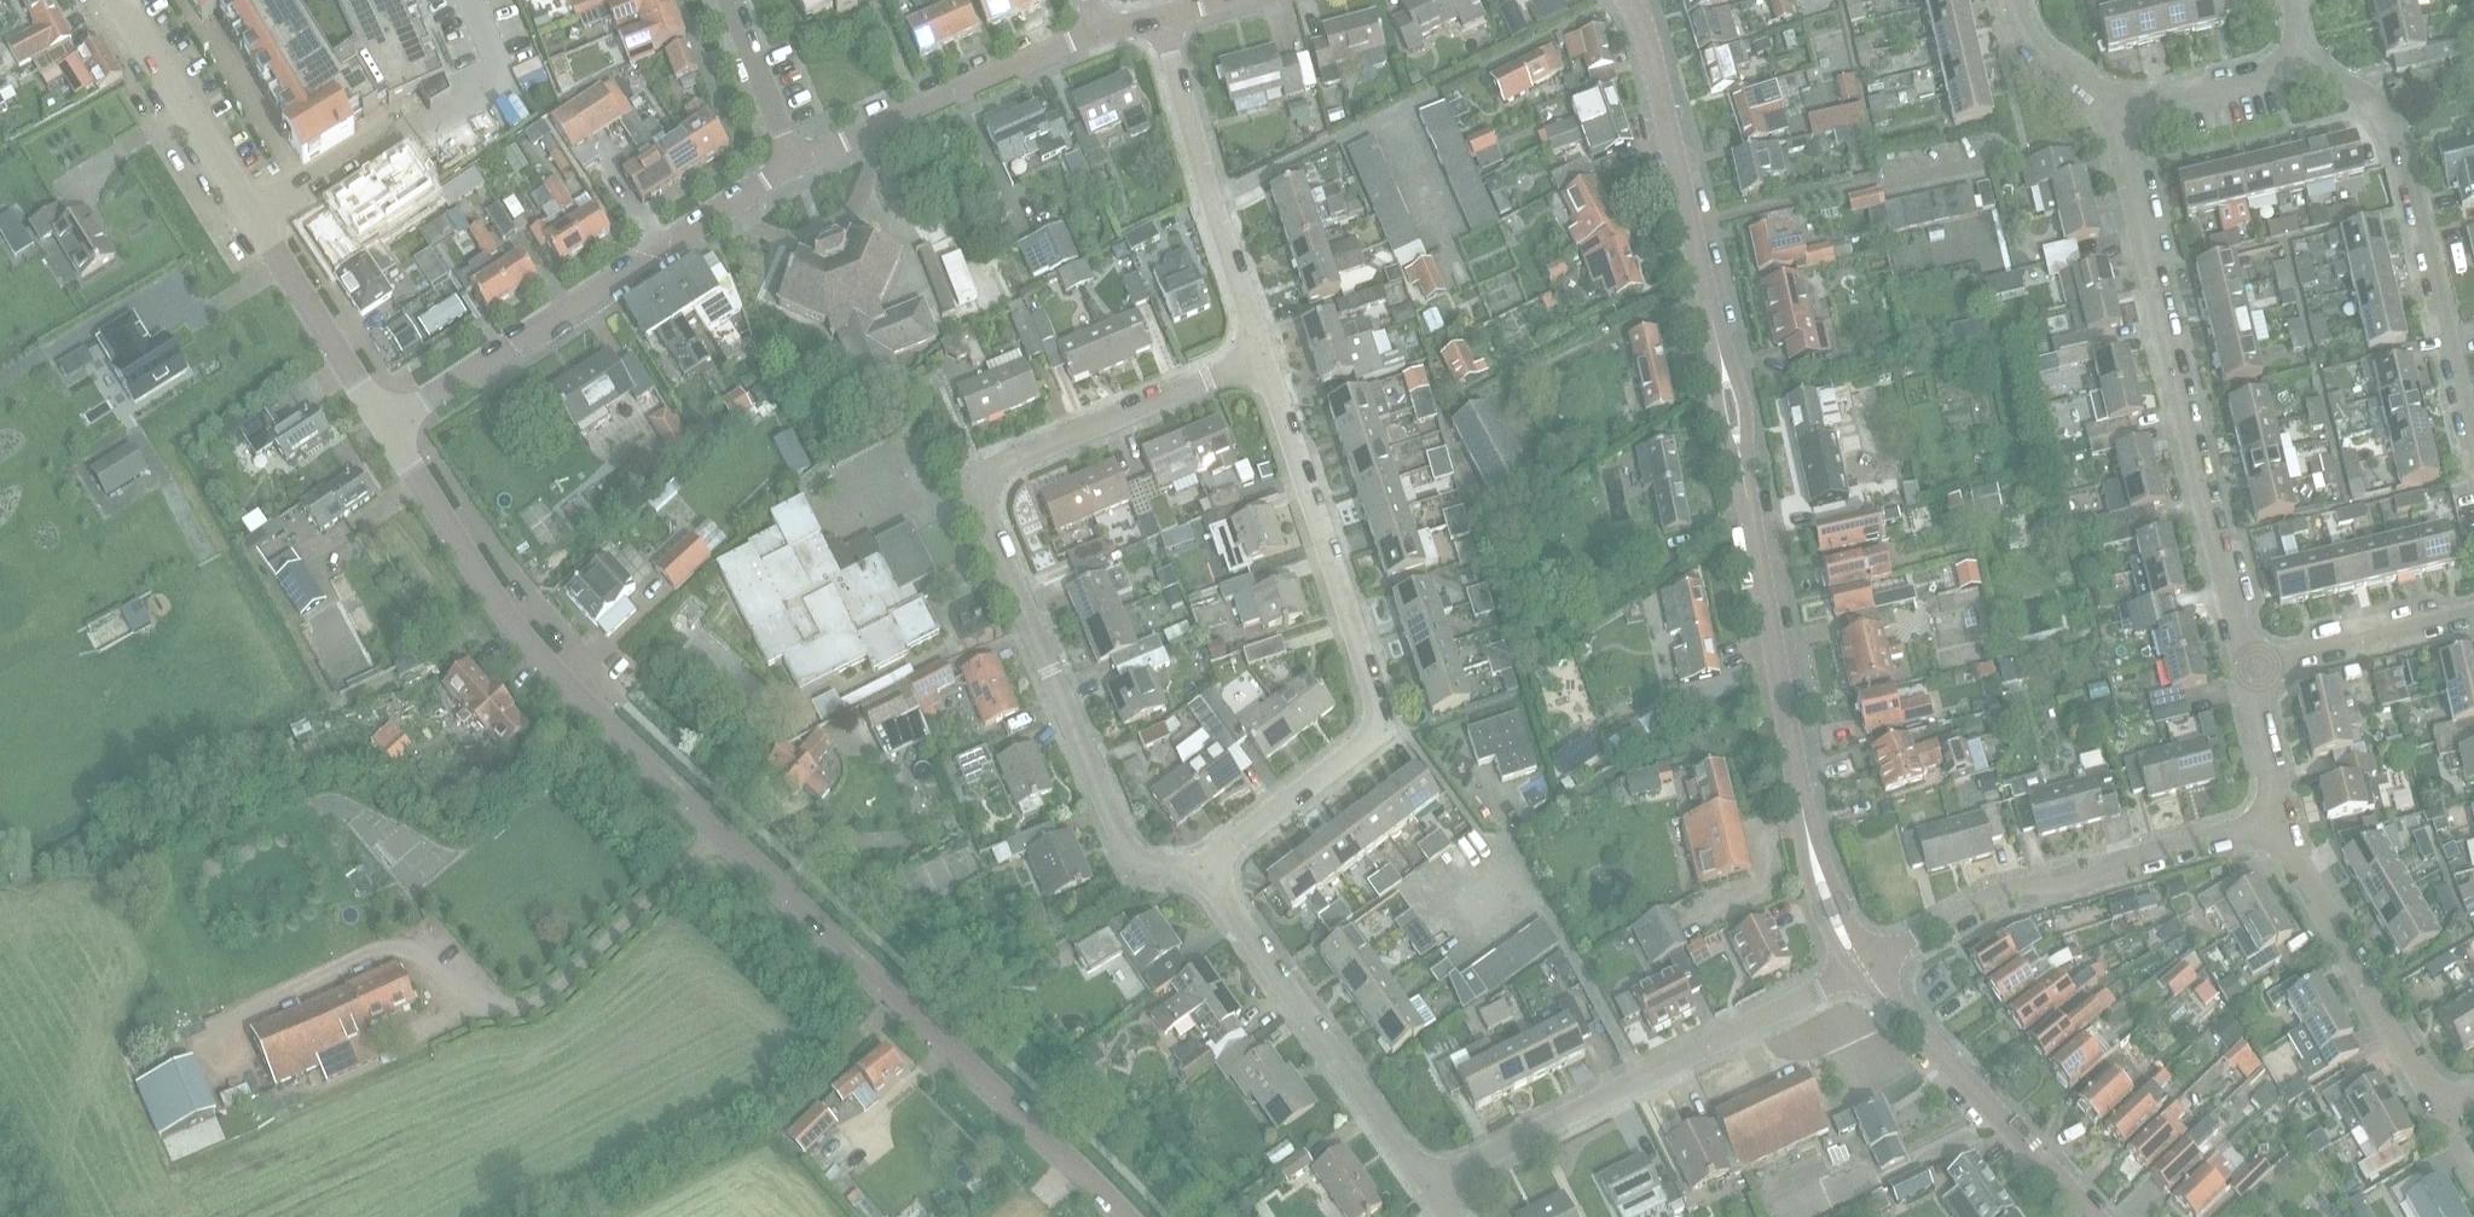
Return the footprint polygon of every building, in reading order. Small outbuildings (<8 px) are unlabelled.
[(70,41),(71,40),(49,0),(22,0),(38,30),(8,46),(20,68),(32,61),(70,41)] [(202,20),(218,10),(289,127),(283,131),(303,164),(355,133),(350,125),(363,117),(364,118),(379,110),(378,109),(388,103),(389,105),(420,91),(431,108),(451,96),(408,0),(189,0),(202,20)] [(570,5),(575,20),(620,2),(620,0),(583,0),(570,5)] [(598,11),(603,24),(613,20),(619,34),(621,32),(673,12),(669,0),(625,0),(620,2),(598,11)] [(856,7),(853,0),(795,0),(804,23),(834,11),(835,15),(856,7)] [(917,11),(942,0),(911,0),(917,11)] [(1007,0),(974,0),(985,28),(1014,16),(1007,0)] [(1014,16),(1044,3),(1043,0),(1007,0),(1014,16)] [(1483,19),(1477,5),(1472,8),(1468,0),(1403,0),(1400,2),(1406,15),(1393,21),(1408,51),(1422,44),(1419,38),(1456,20),(1461,30),(1483,19)] [(1562,0),(1548,0),(1530,9),(1539,27),(1568,13),(1562,0)] [(1687,17),(1728,5),(1727,0),(1682,0),(1687,17)] [(1777,22),(1793,17),(1788,0),(1770,0),(1777,22)] [(1848,10),(1862,7),(1861,0),(1846,0),(1848,10)] [(1862,7),(1863,8),(1876,6),(1875,0),(1861,0),(1862,7)] [(1964,1),(1964,0),(1924,0),(1927,9),(1964,1)] [(2166,40),(2195,33),(2188,0),(2168,0),(2157,3),(2166,40)] [(2195,33),(2224,26),(2222,17),(2252,10),(2250,0),(2188,0),(2195,33)] [(2378,29),(2417,19),(2413,0),(2371,0),(2378,29)] [(934,14),(947,44),(976,31),(963,1),(934,14)] [(1927,9),(1933,39),(1970,30),(1964,1),(1927,9)] [(1528,31),(1514,2),(1499,10),(1513,38),(1528,31)] [(2129,10),(2137,47),(2166,40),(2157,3),(2129,10)] [(1863,8),(1862,7),(1848,10),(1852,26),(1866,23),(1863,8)] [(1698,54),(1736,42),(1726,9),(1688,21),(1698,54)] [(2137,47),(2129,10),(2098,17),(2102,33),(2107,54),(2137,47)] [(684,38),(673,12),(621,32),(627,47),(622,49),(630,67),(654,58),(651,51),(684,38)] [(947,44),(934,14),(905,27),(918,57),(947,44)] [(1385,61),(1382,51),(1384,50),(1374,15),(1323,29),(1327,41),(1313,45),(1324,87),(1339,83),(1334,64),(1357,58),(1360,68),(1364,71),(1383,66),(1385,61)] [(2417,19),(2378,29),(2385,60),(2392,59),(2395,73),(2461,58),(2457,43),(2425,51),(2417,19)] [(1603,29),(1563,39),(1568,61),(1584,58),(1587,73),(1583,74),(1586,89),(1616,81),(1603,29)] [(1970,30),(1933,39),(1940,67),(1977,59),(1970,30)] [(1855,41),(1861,69),(1876,66),(1873,52),(1870,38),(1855,41)] [(1769,39),(1753,44),(1757,55),(1773,49),(1769,39)] [(70,73),(71,74),(80,88),(91,80),(99,91),(122,77),(100,40),(78,54),(77,55),(82,65),(70,73)] [(70,41),(32,61),(40,76),(76,54),(77,55),(78,54),(70,41)] [(675,79),(696,71),(686,45),(665,53),(675,79)] [(1742,45),(1699,58),(1710,95),(1735,87),(1732,76),(1739,74),(1737,69),(1749,65),(1742,45)] [(1517,65),(1491,78),(1505,104),(1531,90),(1530,88),(1562,71),(1550,47),(1517,64),(1517,65)] [(1286,96),(1303,91),(1294,58),(1277,63),(1273,48),(1220,62),(1231,102),(1284,88),(1286,96)] [(566,58),(549,65),(556,82),(566,78),(573,76),(566,58)] [(1940,67),(1947,97),(1984,88),(1977,59),(1940,67)] [(1859,99),(1853,75),(1836,80),(1841,104),(1859,99)] [(1419,76),(1409,80),(1413,89),(1423,84),(1419,76)] [(1148,130),(1134,98),(1125,77),(1072,99),(1083,125),(1072,130),(1091,173),(1106,167),(1093,136),(1123,123),(1130,138),(1148,130)] [(566,78),(556,82),(562,96),(572,92),(566,78)] [(1727,96),(1735,120),(1781,106),(1774,81),(1727,96)] [(600,89),(586,98),(549,122),(581,171),(598,160),(592,151),(598,148),(593,140),(620,123),(638,152),(627,159),(633,168),(623,174),(642,205),(677,183),(658,154),(613,83),(601,91),(600,89)] [(628,106),(623,98),(613,83),(658,154),(677,183),(701,167),(683,138),(670,146),(662,134),(653,119),(641,127),(632,113),(628,106)] [(1984,88),(1947,97),(1953,127),(1991,118),(1984,88)] [(1610,90),(1590,98),(1570,105),(1575,121),(1543,133),(1548,145),(1621,118),(1610,90)] [(1868,100),(1874,128),(1889,124),(1886,110),(1883,96),(1868,100)] [(680,134),(683,138),(701,167),(728,149),(707,117),(706,118),(700,102),(685,109),(692,126),(680,134)] [(1419,114),(1424,128),(1451,116),(1448,109),(1445,103),(1419,114)] [(1462,103),(1448,109),(1451,116),(1454,123),(1469,117),(1462,103)] [(1308,105),(1289,109),(1293,126),(1297,125),(1298,129),(1313,126),(1308,105)] [(1743,145),(1778,134),(1789,131),(1781,106),(1735,120),(1743,145)] [(1070,147),(1055,113),(1041,119),(1035,107),(986,129),(1002,167),(1024,157),(1020,148),(1032,143),(1040,161),(1070,147)] [(1811,138),(1865,125),(1861,107),(1807,119),(1811,138)] [(1430,141),(1457,129),(1454,123),(1451,116),(1424,128),(1430,141)] [(1621,118),(1548,145),(1552,156),(1584,144),(1591,162),(1631,146),(1621,118)] [(1462,142),(1457,129),(1430,141),(1436,154),(1462,142)] [(1848,155),(1862,153),(1856,129),(1843,131),(1848,155)] [(1489,132),(1467,142),(1477,164),(1490,158),(1487,152),(1496,148),(1489,132)] [(2437,143),(2448,190),(2457,188),(2461,207),(2473,204),(2473,134),(2437,143)] [(1812,147),(1810,138),(1786,143),(1789,153),(1812,147)] [(1347,150),(1353,163),(1379,152),(1373,139),(1347,150)] [(2325,147),(2333,184),(2363,177),(2362,173),(2354,140),(2325,147)] [(1441,166),(1468,154),(1462,142),(1436,154),(1441,166)] [(1779,146),(1731,157),(1741,198),(1771,191),(1768,178),(1785,174),(1779,146)] [(2333,184),(2325,147),(2295,154),(2304,191),(2333,184)] [(1385,165),(1379,152),(1353,163),(1358,177),(1385,165)] [(1079,154),(1065,160),(1076,187),(1090,182),(1079,154)] [(1468,154),(1441,166),(1446,180),(1473,168),(1468,154)] [(2266,161),(2275,198),(2304,191),(2295,154),(2266,161)] [(299,226),(330,271),(359,251),(356,247),(431,197),(404,157),(299,226)] [(1549,178),(1556,192),(1591,175),(1584,161),(1549,178)] [(2275,198),(2266,161),(2237,168),(2246,205),(2275,198)] [(1390,178),(1385,165),(1358,177),(1364,190),(1390,178)] [(1470,233),(1497,221),(1473,168),(1446,180),(1470,233)] [(2057,215),(2091,207),(2084,176),(2060,182),(2056,168),(2024,175),(2028,190),(2050,185),(2057,215)] [(2246,205),(2237,168),(2208,175),(2217,212),(2246,205)] [(2217,212),(2208,175),(2178,182),(2187,219),(2217,212)] [(608,233),(585,196),(574,203),(557,177),(544,185),(545,187),(536,193),(545,207),(553,202),(560,214),(583,249),(608,233)] [(1364,190),(1370,203),(1397,192),(1390,178),(1364,190)] [(1575,248),(1577,247),(1615,227),(1608,212),(1609,212),(1592,180),(1560,196),(1577,229),(1568,233),(1575,248)] [(1326,203),(1327,204),(1343,199),(1337,183),(1307,194),(1303,181),(1270,192),(1279,220),(1312,209),(1312,208),(1326,203)] [(1982,212),(1994,209),(1988,184),(1976,187),(1982,212)] [(1970,187),(1956,190),(1963,219),(1976,216),(1970,187)] [(1963,219),(1956,190),(1942,193),(1949,222),(1963,219)] [(1881,191),(1850,199),(1853,213),(1884,206),(1884,205),(1881,191)] [(1370,203),(1376,217),(1402,205),(1397,192),(1370,203)] [(1934,225),(1949,222),(1942,193),(1928,196),(1934,225)] [(1928,196),(1900,202),(1906,231),(1934,225),(1928,196)] [(1347,211),(1343,199),(1327,204),(1331,216),(1347,211)] [(1906,231),(1900,202),(1884,205),(1890,234),(1906,231)] [(493,207),(485,212),(504,240),(511,235),(517,231),(499,203),(493,207)] [(2326,211),(2330,226),(2358,219),(2354,204),(2339,208),(2326,211)] [(82,278),(114,257),(98,231),(100,229),(88,210),(70,221),(59,205),(31,223),(42,240),(54,233),(82,278)] [(1376,217),(1382,230),(1408,219),(1402,205),(1376,217)] [(2042,251),(2045,265),(2077,258),(2074,244),(2099,238),(2091,207),(2057,215),(2064,245),(2042,251)] [(1312,209),(1279,220),(1288,247),(1321,237),(1312,209)] [(0,220),(0,232),(16,257),(34,245),(13,212),(0,220)] [(543,223),(530,231),(539,247),(545,243),(559,265),(583,249),(560,214),(544,224),(543,223)] [(2271,239),(2299,233),(2296,218),(2280,221),(2267,224),(2271,239)] [(1382,230),(1388,243),(1414,232),(1408,219),(1382,230)] [(535,280),(519,256),(510,262),(503,251),(500,253),(480,222),(469,230),(485,255),(511,296),(535,280)] [(1152,223),(1124,238),(1132,252),(1160,238),(1152,223)] [(1757,273),(1795,265),(1797,271),(1833,263),(1829,247),(1802,253),(1800,240),(1794,241),(1791,225),(1749,234),(1757,273)] [(2347,264),(2386,255),(2379,225),(2340,234),(2347,264)] [(1615,227),(1577,247),(1591,286),(1600,282),(1604,295),(1613,292),(1615,296),(1639,288),(1622,240),(1615,227)] [(1021,247),(1034,277),(1049,270),(1050,271),(1075,260),(1061,229),(1021,247)] [(890,355),(935,338),(922,303),(883,318),(877,304),(880,303),(900,258),(851,236),(850,239),(834,232),(809,242),(802,258),(799,257),(778,305),(823,325),(827,324),(831,336),(837,334),(856,383),(895,367),(890,355)] [(1388,243),(1394,256),(1420,245),(1414,232),(1388,243)] [(2213,253),(2241,247),(2238,232),(2209,238),(2213,253)] [(1288,247),(1297,275),(1361,254),(1356,239),(1325,249),(1321,237),(1288,247)] [(364,258),(334,278),(360,316),(390,296),(370,266),(378,260),(366,241),(357,247),(364,258)] [(1849,243),(1831,248),(1835,262),(1853,258),(1849,243)] [(1426,258),(1420,245),(1394,256),(1400,269),(1426,258)] [(1123,247),(1111,252),(1116,265),(1128,260),(1123,247)] [(1174,322),(1209,307),(1185,250),(1163,259),(1169,275),(1157,280),(1174,322)] [(1361,254),(1297,275),(1306,303),(1339,292),(1334,276),(1365,266),(1361,254)] [(465,295),(471,291),(485,313),(511,296),(485,255),(468,266),(470,269),(470,270),(455,279),(465,295)] [(2354,293),(2393,284),(2386,255),(2347,264),(2354,293)] [(2309,256),(2295,259),(2302,287),(2316,284),(2313,272),(2309,256)] [(1446,292),(1431,258),(1405,270),(1412,285),(1419,282),(1426,300),(1446,292)] [(2073,274),(2080,304),(2112,297),(2105,266),(2081,272),(2077,258),(2045,265),(2049,280),(2073,274)] [(1568,272),(1562,259),(1546,266),(1551,278),(1549,279),(1553,287),(1561,284),(1557,276),(1568,272)] [(2203,299),(2240,290),(2232,259),(2196,268),(2203,299)] [(1086,260),(1070,267),(1079,287),(1095,280),(1086,260)] [(2272,264),(2277,282),(2289,279),(2285,261),(2272,264)] [(730,279),(714,289),(697,262),(673,278),(708,333),(719,326),(709,311),(708,312),(702,303),(717,294),(731,317),(741,310),(730,279)] [(1066,293),(1079,287),(1070,267),(1047,276),(1050,283),(1060,279),(1066,293)] [(1403,282),(1398,268),(1384,272),(1389,286),(1403,282)] [(2024,291),(2020,273),(1986,281),(1990,299),(2024,291)] [(1149,301),(1138,274),(1123,280),(1134,307),(1149,301)] [(650,293),(698,369),(709,362),(680,317),(692,309),(708,333),(673,278),(650,293)] [(1829,353),(1825,335),(1823,325),(1811,328),(1800,278),(1760,287),(1774,347),(1785,344),(1789,362),(1829,353)] [(2283,310),(2296,307),(2289,279),(2277,282),(2283,310)] [(2393,284),(2354,293),(2361,322),(2399,313),(2393,284)] [(1388,300),(1383,286),(1337,302),(1341,315),(1348,312),(1349,313),(1388,300)] [(2240,290),(2203,299),(2210,327),(2247,319),(2240,290)] [(698,369),(650,293),(625,308),(645,339),(655,332),(684,377),(698,369)] [(2112,297),(2080,304),(2087,334),(2052,343),(2055,357),(2098,347),(2095,332),(2119,326),(2112,297)] [(1411,307),(1391,313),(1395,328),(1415,321),(1411,307)] [(1040,345),(1054,340),(1043,313),(1029,319),(1040,345)] [(1097,330),(1112,368),(1127,361),(1126,358),(1152,347),(1137,313),(1097,330)] [(2399,313),(2361,322),(2367,352),(2406,343),(2399,313)] [(2323,314),(2309,317),(2315,346),(2329,342),(2327,330),(2323,314)] [(1370,335),(1374,334),(1371,322),(1355,328),(1354,325),(1337,330),(1332,315),(1300,326),(1310,356),(1370,335)] [(135,403),(186,371),(164,336),(151,345),(132,316),(102,335),(103,336),(97,340),(114,367),(113,368),(135,403)] [(2247,319),(2210,327),(2217,357),(2254,348),(2247,319)] [(2286,322),(2290,339),(2303,336),(2299,319),(2286,322)] [(1029,360),(1043,354),(1032,326),(1017,333),(1029,360)] [(971,367),(984,362),(969,327),(951,335),(941,345),(945,355),(956,361),(967,356),(971,367)] [(1112,368),(1097,330),(1057,347),(1071,381),(1096,370),(1098,374),(1112,368)] [(1645,412),(1671,406),(1655,332),(1628,338),(1645,412)] [(1370,335),(1310,356),(1320,385),(1352,375),(1351,373),(1358,370),(1362,383),(1405,368),(1399,352),(1378,359),(1370,335)] [(2293,351),(2306,348),(2303,336),(2290,339),(2293,351)] [(1463,346),(1442,356),(1457,385),(1487,370),(1483,363),(1474,368),(1463,346)] [(2088,396),(2101,393),(2133,385),(2126,356),(2102,362),(2098,347),(2055,357),(2032,363),(2036,378),(2093,364),(2098,383),(2086,386),(2088,396)] [(2254,348),(2217,357),(2225,387),(2261,378),(2254,348)] [(579,379),(554,395),(574,426),(629,390),(636,400),(652,390),(630,356),(615,366),(607,354),(576,374),(579,379)] [(2379,401),(2417,392),(2410,362),(2396,366),(2394,356),(2360,364),(2365,384),(2375,382),(2379,401)] [(989,375),(1005,412),(1039,398),(1023,361),(989,375)] [(1404,377),(1410,396),(1429,390),(1424,371),(1404,377)] [(1005,412),(989,375),(955,389),(971,426),(1005,412)] [(769,377),(750,392),(761,406),(780,390),(769,377)] [(1365,393),(1327,406),(1337,435),(1375,423),(1390,418),(1380,384),(1364,389),(1365,393)] [(2089,445),(2130,434),(2127,420),(2141,416),(2133,385),(2101,393),(2088,396),(2096,427),(2085,430),(2089,445)] [(1410,396),(1414,411),(1434,405),(1429,390),(1410,396)] [(1831,391),(1786,402),(1810,508),(1848,499),(1834,437),(1824,440),(1822,430),(1839,426),(1831,391)] [(2386,430),(2423,421),(2417,392),(2379,401),(2386,430)] [(2331,413),(2345,409),(2342,393),(2327,397),(2331,413)] [(2235,435),(2273,426),(2266,397),(2228,406),(2235,435)] [(747,398),(728,410),(736,424),(756,412),(747,398)] [(2305,401),(2309,418),(2322,415),(2318,398),(2305,401)] [(899,405),(883,413),(896,437),(911,430),(899,405)] [(1437,417),(1434,405),(1414,411),(1417,423),(1437,417)] [(286,462),(330,432),(314,408),(283,429),(270,409),(239,430),(257,456),(275,444),(286,462)] [(648,421),(672,458),(691,445),(684,435),(688,433),(677,416),(673,419),(667,409),(648,421)] [(1488,495),(1522,477),(1485,409),(1451,427),(1488,495)] [(2348,421),(2345,409),(2331,413),(2333,424),(2348,421)] [(2312,430),(2325,427),(2322,415),(2309,418),(2312,430)] [(727,416),(712,430),(720,438),(734,424),(727,416)] [(1177,436),(1194,475),(1218,465),(1221,472),(1235,466),(1215,420),(1177,436)] [(2423,421),(2386,430),(2392,459),(2430,451),(2423,421)] [(1337,435),(1346,464),(1384,452),(1375,423),(1337,435)] [(2273,426),(2235,435),(2242,464),(2280,455),(2273,426)] [(2116,452),(2123,482),(2154,474),(2147,445),(2134,448),(2130,434),(2089,445),(2092,458),(2116,452)] [(1194,475),(1177,436),(1140,452),(1151,477),(1137,483),(1148,510),(1164,503),(1161,495),(1170,491),(1168,486),(1194,475)] [(1662,535),(1688,530),(1671,443),(1635,450),(1643,490),(1652,488),(1662,535)] [(120,459),(94,475),(108,496),(147,472),(130,445),(117,454),(120,459)] [(790,474),(807,466),(797,446),(780,454),(790,474)] [(1426,454),(1430,469),(1450,463),(1446,448),(1426,454)] [(2430,451),(2392,459),(2399,489),(2437,480),(2430,451)] [(1346,464),(1356,493),(1394,481),(1384,452),(1346,464)] [(2344,471),(2359,467),(2355,452),(2340,455),(2344,471)] [(2280,455),(2242,464),(2248,493),(2286,484),(2280,455)] [(2319,460),(2323,476),(2336,473),(2332,457),(2319,460)] [(1150,514),(1148,510),(1137,483),(1124,488),(1113,463),(1075,479),(1092,518),(1128,502),(1136,520),(1150,514)] [(1450,463),(1430,469),(1434,482),(1454,476),(1450,463)] [(2365,496),(2359,467),(2344,471),(2351,499),(2365,496)] [(320,533),(374,496),(357,470),(325,492),(323,489),(301,504),(320,533)] [(2325,488),(2339,485),(2336,473),(2323,476),(2325,488)] [(2078,540),(2101,535),(2142,525),(2156,521),(2152,508),(2162,506),(2154,474),(2123,482),(2103,488),(2110,518),(2075,526),(2078,540)] [(1092,518),(1075,479),(1037,495),(1053,534),(1092,518)] [(1366,524),(1404,511),(1394,481),(1356,493),(1366,524)] [(1896,510),(1909,507),(1904,484),(1878,490),(1883,511),(1857,517),(1858,519),(1814,529),(1820,555),(1864,545),(1861,530),(1899,521),(1896,510)] [(2286,484),(2248,493),(2256,523),(2293,515),(2286,484)] [(1997,485),(1970,491),(1975,513),(2002,507),(1997,485)] [(1238,490),(1209,501),(1214,515),(1243,505),(1238,490)] [(2423,492),(2394,498),(2397,512),(2410,509),(2426,506),(2423,492)] [(904,651),(939,633),(922,599),(928,596),(931,585),(928,579),(935,575),(909,525),(875,543),(871,535),(844,549),(841,542),(830,538),(823,541),(801,498),(769,515),(776,529),(746,544),(748,548),(715,565),(768,667),(782,659),(799,692),(866,659),(873,672),(906,655),(904,651)] [(1214,515),(1202,519),(1208,535),(1216,560),(1223,557),(1229,576),(1251,568),(1249,562),(1285,550),(1279,533),(1277,533),(1270,511),(1248,518),(1243,505),(1214,515)] [(1442,512),(1447,528),(1467,522),(1463,506),(1442,512)] [(2367,520),(2363,506),(2335,512),(2339,526),(2351,523),(2367,520)] [(1366,524),(1375,552),(1414,539),(1404,511),(1366,524)] [(242,523),(251,536),(268,525),(259,512),(242,523)] [(278,519),(268,525),(251,536),(246,539),(254,551),(286,530),(278,519)] [(2308,533),(2305,519),(2277,526),(2280,540),(2293,537),(2308,533)] [(1471,534),(1467,522),(1447,528),(1450,540),(1471,534)] [(2130,561),(2133,575),(2176,564),(2169,534),(2145,539),(2142,525),(2101,535),(2105,549),(2137,542),(2141,558),(2130,561)] [(1187,530),(1160,540),(1165,556),(1193,546),(1187,530)] [(2417,537),(2425,573),(2454,567),(2446,530),(2417,537)] [(1414,539),(1375,552),(1385,580),(1423,567),(1437,563),(1428,534),(1414,539)] [(1921,535),(1895,542),(1898,554),(1924,548),(1921,535)] [(2425,573),(2417,537),(2388,544),(2396,580),(2425,573)] [(692,538),(656,570),(676,592),(711,559),(692,538)] [(1472,539),(1453,545),(1459,567),(1478,561),(1472,539)] [(1073,574),(1109,559),(1101,541),(1066,556),(1073,574)] [(2396,580),(2388,544),(2358,551),(2366,588),(2396,580)] [(292,550),(268,566),(301,616),(325,600),(292,550)] [(1863,556),(1859,557),(1858,556),(1822,565),(1824,575),(1820,576),(1823,588),(1827,587),(1828,592),(1865,583),(1865,582),(1869,580),(1870,582),(1890,577),(1883,550),(1863,555),(1863,556)] [(2366,588),(2358,551),(2329,558),(2337,595),(2366,588)] [(604,558),(566,593),(594,626),(595,626),(606,638),(635,611),(624,599),(633,590),(604,558)] [(2337,595),(2329,558),(2300,565),(2308,602),(2337,595)] [(1066,593),(1081,628),(1121,611),(1115,597),(1130,591),(1121,570),(1114,572),(1109,559),(1073,574),(1079,588),(1066,593)] [(2146,582),(2151,602),(2128,608),(2131,620),(2164,613),(2161,601),(2183,596),(2176,564),(2133,575),(2135,585),(2146,582)] [(1960,590),(1978,587),(1975,565),(1956,568),(1960,590)] [(2308,602),(2300,565),(2270,572),(2278,609),(2308,602)] [(1169,571),(1156,577),(1163,593),(1176,587),(1169,571)] [(1267,628),(1301,617),(1295,599),(1299,598),(1293,579),(1255,592),(1251,578),(1219,589),(1224,604),(1232,601),(1241,629),(1265,621),(1267,628)] [(1466,590),(1471,606),(1491,600),(1485,584),(1466,590)] [(1401,628),(1439,616),(1429,586),(1391,599),(1401,628)] [(1718,676),(1698,587),(1661,595),(1670,636),(1680,633),(1683,650),(1673,652),(1680,684),(1691,682),(1718,676)] [(1844,618),(1890,607),(1913,601),(1911,591),(1869,601),(1866,588),(1829,597),(1834,620),(1844,618)] [(1175,592),(1164,597),(1171,610),(1182,605),(1175,592)] [(1494,612),(1491,600),(1471,606),(1474,619),(1494,612)] [(1890,607),(1844,618),(1849,637),(1838,639),(1839,644),(1836,645),(1839,660),(1843,659),(1851,690),(1891,681),(1886,660),(1902,656),(1899,644),(1883,648),(1879,632),(1895,628),(1890,607)] [(1109,658),(1115,671),(1151,656),(1145,642),(1136,646),(1121,611),(1081,628),(1096,664),(1109,658)] [(2158,632),(2165,661),(2197,654),(2190,623),(2167,629),(2164,613),(2131,620),(2121,623),(2123,634),(2134,632),(2135,637),(2158,632)] [(1401,628),(1411,658),(1449,646),(1439,616),(1401,628)] [(1184,625),(1163,635),(1170,649),(1190,640),(1184,625)] [(1247,667),(1284,655),(1279,639),(1242,652),(1247,667)] [(1221,641),(1207,645),(1211,659),(1225,655),(1221,641)] [(1483,650),(1488,666),(1508,660),(1503,644),(1483,650)] [(1421,687),(1459,675),(1449,646),(1411,658),(1421,687)] [(2173,692),(2150,697),(2157,726),(2189,718),(2183,692),(2205,686),(2200,665),(2201,665),(2204,664),(2201,653),(2198,654),(2197,654),(2165,661),(2173,692)] [(2473,686),(2473,653),(2438,662),(2445,693),(2473,686)] [(1151,656),(1115,671),(1121,684),(1107,690),(1123,726),(1164,709),(1149,673),(1157,670),(1151,656)] [(984,728),(1018,713),(994,657),(960,671),(984,728)] [(2003,685),(2026,679),(2021,658),(1998,664),(2003,685)] [(1512,672),(1508,660),(1488,666),(1491,678),(1500,675),(1512,672)] [(443,685),(466,710),(457,719),(464,727),(472,719),(486,734),(488,733),(505,750),(529,727),(513,709),(515,708),(493,685),(491,686),(468,662),(443,685)] [(945,665),(909,684),(922,715),(941,704),(937,695),(956,685),(945,665)] [(1977,680),(1994,676),(1991,665),(1974,669),(1977,680)] [(2402,670),(2387,674),(2394,705),(2409,702),(2402,670)] [(1518,694),(1512,672),(1500,675),(1507,697),(1518,694)] [(1272,700),(1298,735),(1333,708),(1307,674),(1272,700)] [(2394,705),(2387,674),(2372,677),(2380,709),(2394,705)] [(1468,704),(1459,675),(1421,687),(1431,716),(1468,704)] [(2305,727),(2343,717),(2336,686),(2297,695),(2305,727)] [(2445,693),(2453,725),(2432,730),(2435,745),(2473,735),(2473,726),(2473,721),(2473,720),(2473,686),(2445,693)] [(1864,735),(1933,718),(1928,699),(1896,707),(1891,687),(1854,696),(1864,735)] [(835,692),(812,703),(822,722),(844,710),(835,692)] [(1201,702),(1234,747),(1246,738),(1264,761),(1298,735),(1272,700),(1239,726),(1214,693),(1201,702)] [(912,727),(896,694),(861,711),(871,731),(882,726),(888,739),(912,727)] [(2087,708),(2093,724),(2116,717),(2111,700),(2087,708)] [(1183,769),(1208,802),(1240,778),(1223,755),(1234,747),(1201,702),(1187,712),(1210,743),(1202,749),(1204,753),(1183,769)] [(2363,746),(2351,749),(2347,730),(2363,726),(2360,713),(2343,717),(2305,727),(2312,760),(2332,755),(2335,769),(2367,761),(2363,746)] [(1535,772),(1516,716),(1466,732),(1477,766),(1493,761),(1501,783),(1535,772)] [(1142,750),(1169,739),(1164,726),(1137,737),(1142,750)] [(1636,730),(1619,742),(1630,756),(1646,745),(1636,730)] [(773,784),(793,801),(802,791),(817,805),(832,788),(812,770),(833,746),(818,732),(797,756),(785,746),(767,765),(780,776),(773,784)] [(393,762),(411,745),(400,734),(383,750),(393,762)] [(2435,745),(2438,759),(2445,757),(2450,776),(2461,774),(2464,787),(2473,785),(2473,735),(2435,745)] [(1599,755),(1587,737),(1552,761),(1564,778),(1599,755)] [(1878,772),(1944,752),(1942,745),(1937,747),(1935,742),(1912,749),(1908,737),(1871,749),(1878,772)] [(1988,773),(1978,741),(1944,752),(1878,772),(1885,791),(1921,779),(1921,777),(1928,774),(1927,770),(1943,765),(1948,778),(1951,777),(1953,785),(1988,773)] [(2172,750),(2181,791),(2213,783),(2202,742),(2172,750)] [(286,756),(294,752),(289,743),(281,747),(286,756)] [(297,770),(320,759),(313,745),(290,756),(297,770)] [(956,759),(968,787),(987,779),(982,768),(993,764),(986,747),(956,759)] [(1051,792),(1032,747),(997,762),(1016,807),(1019,805),(1023,816),(1043,808),(1039,797),(1051,792)] [(2181,791),(2172,750),(2123,763),(2131,795),(2145,792),(2148,800),(2181,791)] [(2080,761),(2083,771),(2073,773),(2076,784),(2060,789),(2070,830),(2119,817),(2106,768),(2104,769),(2101,755),(2080,761)] [(2367,761),(2335,769),(2339,783),(2318,788),(2326,821),(2374,809),(2366,777),(2375,775),(2371,760),(2367,761)] [(1698,887),(1749,874),(1737,823),(1722,765),(1691,773),(1694,783),(1685,785),(1689,802),(1699,800),(1703,816),(1681,821),(1698,887)] [(1208,802),(1183,769),(1150,794),(1176,828),(1208,802)] [(1387,789),(1411,821),(1437,802),(1412,770),(1387,789)] [(1660,784),(1673,781),(1671,772),(1658,775),(1657,771),(1625,778),(1629,797),(1661,790),(1660,784)] [(2070,830),(2060,789),(2044,793),(2039,776),(2008,785),(2021,834),(2036,831),(2038,839),(2070,830)] [(1981,797),(1995,793),(1991,778),(1977,782),(1981,797)] [(1411,821),(1387,789),(1362,808),(1386,840),(1411,821)] [(1540,793),(1528,800),(1534,810),(1546,802),(1540,793)] [(1947,824),(1958,865),(2007,852),(1995,806),(1980,810),(1982,815),(1947,824)] [(1339,826),(1363,857),(1386,840),(1362,808),(1339,826)] [(2436,833),(2449,829),(2442,809),(2423,814),(2427,825),(2432,823),(2436,833)] [(1958,865),(1947,824),(1902,836),(1911,869),(1925,865),(1927,873),(1958,865)] [(1046,900),(1089,881),(1069,835),(1058,840),(1052,825),(1005,845),(992,851),(998,866),(1012,860),(1026,853),(1046,900)] [(1314,845),(1338,876),(1363,857),(1339,826),(1314,845)] [(1440,830),(1426,840),(1438,856),(1452,846),(1440,830)] [(2413,834),(2418,848),(2430,843),(2425,830),(2413,834)] [(2342,859),(2356,884),(2394,861),(2380,837),(2342,859)] [(1429,863),(1438,856),(1426,840),(1417,846),(1429,863)] [(2435,856),(2430,843),(2418,848),(2423,861),(2435,856)] [(2442,849),(2447,862),(2459,857),(2454,844),(2442,849)] [(1291,863),(1314,894),(1338,876),(1314,845),(1291,863)] [(2394,861),(2356,884),(2372,909),(2409,887),(2394,861)] [(1314,894),(1291,863),(1267,881),(1271,886),(1290,912),(1305,901),(1318,918),(1327,911),(1314,894)] [(1390,865),(1376,876),(1388,891),(1402,881),(1390,865)] [(1379,898),(1388,891),(1376,876),(1367,882),(1379,898)] [(2229,937),(2240,930),(2272,911),(2256,884),(2240,894),(2231,879),(2196,900),(2205,915),(2213,910),(2229,937)] [(2435,889),(2440,903),(2452,898),(2447,885),(2435,889)] [(2463,903),(2473,898),(2473,894),(2471,886),(2458,891),(2463,903)] [(2372,909),(2386,934),(2424,912),(2409,887),(2372,909)] [(2457,911),(2452,898),(2440,903),(2445,916),(2457,911)] [(2463,903),(2469,917),(2473,915),(2473,898),(2463,903)] [(1341,901),(1327,911),(1339,927),(1352,917),(1341,901)] [(1329,934),(1339,927),(1327,911),(1318,918),(1322,924),(1329,934)] [(1395,923),(1403,935),(1420,923),(1411,911),(1395,923)] [(1667,911),(1633,929),(1652,964),(1667,956),(1668,955),(1680,949),(1686,946),(1667,911)] [(2272,911),(2240,930),(2257,957),(2243,965),(2250,977),(2279,959),(2273,948),(2289,938),(2272,911)] [(2424,912),(2386,934),(2401,960),(2439,938),(2424,912)] [(1152,997),(1170,985),(1188,972),(1174,952),(1178,949),(1154,915),(1131,931),(1122,918),(1079,949),(1095,972),(1125,951),(1142,975),(1138,977),(1152,997)] [(1730,939),(1752,982),(1759,978),(1790,962),(1769,919),(1738,935),(1730,939)] [(1546,952),(1557,943),(1540,920),(1529,928),(1546,952)] [(1438,949),(1420,923),(1403,935),(1421,961),(1421,960),(1438,949)] [(1529,928),(1517,937),(1534,960),(1546,952),(1529,928)] [(1337,982),(1369,959),(1352,933),(1319,957),(1337,982)] [(1984,980),(2040,943),(2033,934),(2009,950),(2000,937),(1969,957),(1984,980)] [(1534,960),(1517,937),(1505,946),(1522,969),(1534,960)] [(1712,963),(1704,945),(1687,952),(1695,970),(1712,963)] [(1511,977),(1522,969),(1505,946),(1494,954),(1511,977)] [(1675,971),(1616,1002),(1626,1023),(1642,1015),(1652,1033),(1695,1010),(1688,996),(1701,989),(1683,954),(1680,949),(1668,955),(1667,956),(1675,971)] [(2062,979),(2079,967),(2076,961),(2073,962),(2068,952),(2054,958),(2046,964),(2045,963),(2040,966),(2031,954),(1987,985),(2002,1008),(2056,971),(2062,979)] [(1566,961),(1561,953),(1545,963),(1550,972),(1553,970),(1560,981),(1570,974),(1563,963),(1566,961)] [(1511,977),(1494,954),(1482,962),(1499,985),(1511,977)] [(2449,954),(2436,961),(2443,973),(2456,965),(2449,954)] [(1387,984),(1369,959),(1337,982),(1355,1007),(1387,984)] [(1188,972),(1170,985),(1178,996),(1149,1016),(1163,1036),(1187,1019),(1202,1039),(1206,1036),(1215,1048),(1239,1031),(1231,1019),(1239,1013),(1202,961),(1188,972)] [(2431,979),(2443,973),(2436,961),(2425,968),(2431,979)] [(1430,973),(1439,987),(1449,981),(1457,975),(1447,962),(1430,973)] [(1482,962),(1471,970),(1488,994),(1499,985),(1482,962)] [(2183,962),(2161,982),(2176,998),(2197,978),(2183,962)] [(365,1026),(415,1004),(397,963),(347,984),(349,989),(252,1031),(272,1079),(370,1037),(365,1026)] [(1488,994),(1471,970),(1459,979),(1477,1002),(1483,998),(1488,994)] [(1459,979),(1457,975),(1449,981),(1461,1014),(1477,1002),(1459,979)] [(2302,1028),(2333,1009),(2317,982),(2301,991),(2294,979),(2265,997),(2273,1010),(2286,1002),(2302,1028)] [(2023,1035),(2081,991),(2074,982),(2052,999),(2042,986),(2006,1013),(2023,1035)] [(1405,1009),(1387,984),(1355,1007),(1373,1032),(1405,1009)] [(2462,1002),(2473,1021),(2473,994),(2462,1002)] [(2091,1022),(2110,1007),(2101,995),(2062,1026),(2055,1017),(2026,1040),(2044,1061),(2091,1023),(2091,1022)] [(1565,1021),(1537,1035),(1555,1070),(1583,1056),(1572,1034),(1584,1028),(1570,999),(1557,1005),(1565,1021)] [(1417,1000),(1405,1009),(1373,1032),(1391,1057),(1423,1034),(1423,1033),(1435,1025),(1417,1000)] [(1505,1000),(1489,1008),(1499,1026),(1513,1018),(1505,1000)] [(2462,1002),(2437,1018),(2460,1054),(2473,1045),(2473,1021),(2462,1002)] [(1488,1031),(1499,1026),(1489,1008),(1479,1013),(1488,1031)] [(2333,1009),(2302,1028),(2317,1055),(2298,1067),(2306,1081),(2342,1060),(2333,1046),(2350,1036),(2333,1009)] [(2210,1031),(2227,1052),(2245,1036),(2228,1016),(2210,1031)] [(1555,1070),(1537,1035),(1510,1048),(1528,1084),(1555,1070)] [(2068,1090),(2098,1064),(2101,1062),(2091,1050),(2095,1046),(2091,1041),(2086,1045),(2081,1038),(2048,1066),(2057,1077),(2055,1080),(2063,1090),(2066,1087),(2068,1090)] [(1259,1055),(1249,1040),(1215,1064),(1226,1080),(1230,1076),(1245,1097),(1255,1091),(1282,1129),(1313,1106),(1293,1079),(1289,1082),(1266,1050),(1259,1055)] [(1488,1040),(1476,1046),(1501,1097),(1528,1084),(1510,1048),(1496,1055),(1488,1040)] [(2101,1062),(2098,1064),(2106,1074),(2078,1101),(2099,1123),(2130,1094),(2139,1086),(2121,1067),(2133,1057),(2121,1044),(2101,1062)] [(1435,1067),(1449,1096),(1462,1090),(1473,1111),(1501,1097),(1476,1046),(1465,1052),(1473,1067),(1455,1076),(1447,1061),(1435,1067)] [(2228,1059),(2246,1078),(2260,1066),(2243,1046),(2228,1059)] [(874,1096),(904,1073),(884,1047),(832,1090),(843,1103),(852,1096),(864,1111),(878,1100),(874,1096)] [(1204,1048),(1177,1067),(1187,1082),(1214,1063),(1204,1048)] [(217,1112),(194,1058),(136,1083),(159,1137),(217,1112)] [(2123,1148),(2158,1116),(2154,1112),(2167,1099),(2159,1090),(2170,1080),(2162,1072),(2103,1127),(2123,1148)] [(1713,1116),(1716,1120),(1739,1171),(1827,1129),(1818,1111),(1821,1109),(1803,1073),(1713,1116)] [(2360,1129),(2395,1108),(2378,1080),(2362,1090),(2354,1077),(2322,1096),(2329,1109),(2343,1101),(2353,1117),(2344,1122),(2351,1134),(2360,1129)] [(2303,1092),(2295,1078),(2280,1087),(2288,1101),(2303,1092)] [(2269,1083),(2252,1101),(2262,1110),(2279,1092),(2269,1083)] [(2169,1128),(2185,1114),(2177,1104),(2126,1152),(2145,1172),(2176,1143),(2162,1127),(2165,1124),(2169,1128)] [(1880,1170),(1902,1159),(1893,1139),(1895,1138),(1879,1105),(1854,1116),(1852,1111),(1831,1120),(1837,1135),(1857,1126),(1869,1150),(1871,1149),(1880,1170)] [(836,1126),(817,1106),(787,1135),(806,1154),(836,1126)] [(2395,1108),(2360,1129),(2376,1156),(2356,1168),(2365,1182),(2402,1159),(2395,1147),(2412,1136),(2395,1108)] [(1739,1171),(1716,1120),(1667,1143),(1690,1192),(1726,1175),(1728,1179),(1740,1173),(1739,1171)] [(2182,1143),(2149,1175),(2168,1195),(2201,1163),(2192,1154),(2213,1134),(2203,1123),(2182,1143)] [(2321,1130),(2307,1138),(2316,1153),(2330,1144),(2321,1130)] [(1384,1205),(1343,1148),(1311,1171),(1344,1216),(1367,1216),(1384,1205)] [(1285,1183),(1311,1164),(1303,1153),(1277,1171),(1285,1183)] [(2201,1169),(2170,1198),(2189,1216),(2201,1216),(2225,1193),(2219,1187),(2229,1177),(2221,1168),(2224,1165),(2215,1155),(2201,1169)] [(1666,1209),(1681,1202),(1665,1172),(1652,1179),(1641,1157),(1598,1180),(1615,1214),(1657,1192),(1666,1209)] [(1943,1202),(1953,1216),(2003,1216),(2012,1210),(1975,1157),(1948,1177),(1958,1191),(1943,1202)] [(2259,1159),(2229,1188),(2241,1200),(2270,1170),(2259,1159)] [(1924,1170),(1889,1186),(1897,1203),(1932,1187),(1924,1170)] [(2414,1216),(2440,1216),(2456,1207),(2441,1181),(2427,1190),(2418,1175),(2389,1192),(2398,1207),(2405,1203),(2414,1216)] [(1561,1198),(1534,1212),(1536,1215),(1531,1216),(1570,1216),(1561,1198)] [(2295,1211),(2301,1216),(2302,1216),(2313,1206),(2306,1200),(2295,1211)] [(2440,1216),(2462,1216),(2456,1207),(2440,1216)]
